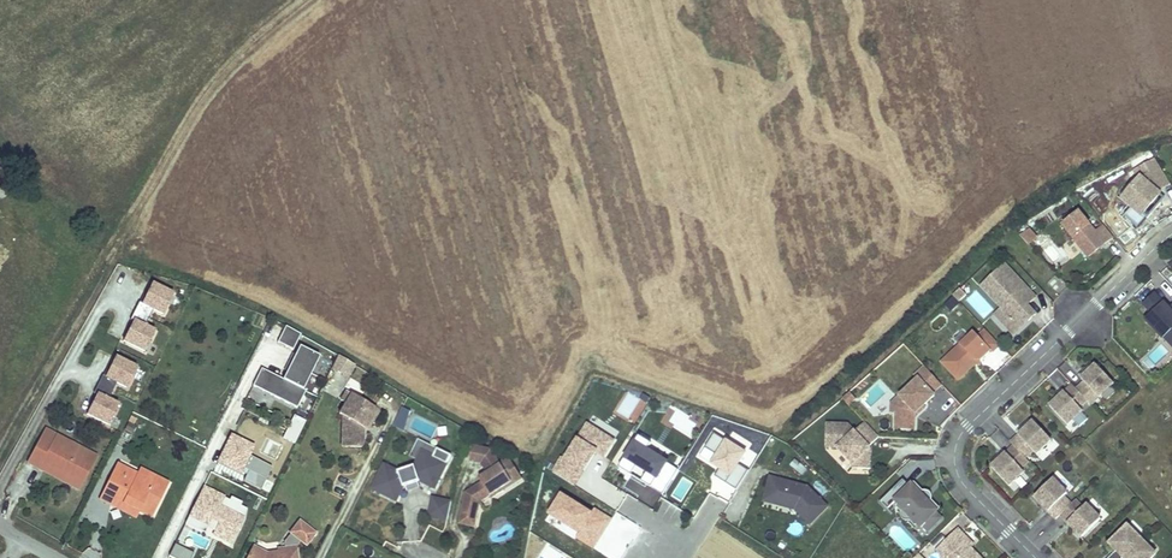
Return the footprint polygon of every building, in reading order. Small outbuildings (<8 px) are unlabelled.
[(1156,191),(1170,183),(1155,157),(1134,168),(1139,177),(1122,194),(1145,216),(1158,202),(1154,198),(1159,193),(1156,191)] [(1158,202),(1163,197),(1159,193),(1154,198),(1158,202)] [(1093,230),(1077,209),(1060,223),(1086,255),(1098,247),(1096,244),(1101,240),(1103,243),(1111,235),(1102,223),(1093,230)] [(1038,236),(1030,228),(1022,236),(1030,244),(1038,236)] [(1038,245),(1053,265),(1063,258),(1048,237),(1038,245)] [(1034,297),(1004,264),(982,285),(1002,306),(1004,308),(1000,311),(1017,329),(1027,319),(1028,320),(1035,314),(1026,305),(1034,297)] [(175,290),(153,279),(141,302),(154,308),(164,313),(175,290)] [(959,302),(966,295),(960,288),(953,295),(959,302)] [(1169,309),(1154,293),(1143,304),(1152,314),(1147,319),(1163,336),(1171,328),(1171,306),(1169,309)] [(147,323),(154,308),(141,302),(140,301),(132,316),(134,317),(147,323)] [(1017,329),(1000,311),(1004,308),(1002,306),(994,314),(1012,333),(1017,329)] [(147,323),(134,317),(123,340),(146,351),(157,328),(147,323)] [(303,334),(287,326),(279,342),(294,350),(303,334)] [(979,359),(990,349),(992,351),(999,345),(983,327),(976,334),(974,332),(941,362),(958,379),(974,364),(974,359),(979,359)] [(301,343),(285,379),(305,389),(322,354),(301,343)] [(139,365),(116,354),(105,377),(118,383),(128,388),(139,365)] [(356,365),(339,355),(332,368),(349,377),(356,365)] [(1113,383),(1096,364),(1081,378),(1084,381),(1076,389),(1086,400),(1091,404),(1113,383)] [(932,393),(941,384),(924,366),(915,375),(917,378),(896,399),(903,406),(896,412),(896,413),(895,428),(913,428),(914,413),(934,395),(932,393)] [(305,389),(285,379),(264,368),(255,385),(298,408),(307,390),(305,389)] [(110,398),(118,383),(105,377),(103,376),(96,391),(98,392),(110,398)] [(1079,407),(1086,400),(1076,389),(1072,384),(1049,405),(1067,424),(1082,410),(1079,407)] [(849,404),(856,398),(849,391),(842,397),(849,404)] [(110,398),(98,392),(87,415),(110,426),(121,403),(110,398)] [(378,414),(346,392),(340,401),(345,404),(338,414),(342,417),(342,432),(348,432),(349,448),(363,448),(362,428),(365,425),(369,428),(378,414)] [(896,412),(903,406),(896,399),(891,404),(890,413),(896,413),(896,412)] [(402,428),(411,412),(402,408),(394,424),(402,428)] [(1082,411),(1066,427),(1072,433),(1088,417),(1082,411)] [(404,433),(411,412),(402,428),(394,424),(393,427),(404,433)] [(307,421),(295,415),(284,437),(296,443),(307,421)] [(589,420),(580,433),(602,447),(599,452),(606,457),(618,439),(589,420)] [(868,445),(879,436),(864,421),(854,430),(847,423),(826,422),(824,445),(836,446),(852,462),(851,466),(868,468),(869,447),(868,445)] [(1036,454),(1051,440),(1033,421),(1010,442),(1013,445),(1025,457),(1032,450),(1036,454)] [(97,456),(83,449),(69,441),(66,446),(54,440),(57,435),(45,428),(28,462),(39,468),(43,462),(83,483),(97,456)] [(256,444),(232,432),(218,462),(246,475),(243,482),(259,489),(271,463),(251,454),(256,444)] [(745,448),(726,436),(725,438),(715,432),(707,446),(716,452),(710,462),(719,467),(715,474),(735,486),(746,469),(736,463),(745,448)] [(566,456),(563,455),(552,472),(576,487),(599,452),(602,447),(580,433),(566,456)] [(66,446),(69,441),(57,435),(54,440),(66,446)] [(642,435),(639,439),(651,447),(654,442),(642,435)] [(639,439),(637,438),(625,456),(627,457),(659,477),(660,478),(670,464),(672,460),(651,447),(639,439)] [(437,449),(417,440),(409,457),(417,461),(421,452),(433,457),(437,449)] [(1020,468),(1028,461),(1013,445),(991,466),(1008,485),(1023,471),(1020,468)] [(473,446),(469,461),(478,463),(482,448),(473,446)] [(481,482),(465,493),(458,524),(474,528),(480,502),(490,496),(492,498),(504,490),(502,488),(511,482),(504,470),(513,464),(509,458),(500,464),(490,450),(482,448),(478,463),(480,464),(486,473),(478,478),(481,482)] [(434,489),(451,456),(437,449),(433,457),(421,452),(417,461),(414,467),(398,472),(384,465),(372,489),(396,501),(403,487),(405,487),(418,482),(419,482),(434,489)] [(659,477),(627,457),(622,465),(654,485),(659,477)] [(43,462),(39,468),(79,489),(83,483),(43,462)] [(168,483),(156,477),(153,482),(136,474),(116,464),(99,499),(110,504),(114,498),(139,511),(151,516),(159,500),(168,483)] [(679,469),(670,464),(660,478),(659,477),(654,485),(653,487),(664,494),(679,469)] [(156,477),(139,469),(136,474),(153,482),(156,477)] [(929,503),(903,476),(902,478),(895,471),(872,493),(880,500),(887,493),(913,519),(914,517),(928,531),(941,518),(927,504),(929,503)] [(1074,500),(1067,492),(1070,489),(1056,474),(1033,497),(1055,519),(1060,515),(1074,500)] [(773,500),(777,482),(783,484),(784,480),(769,476),(763,501),(794,509),(797,507),(795,505),(773,500)] [(828,506),(807,486),(784,480),(783,484),(777,482),(773,500),(795,505),(797,507),(794,509),(809,525),(828,506)] [(420,488),(418,482),(405,487),(407,493),(420,488)] [(236,514),(240,505),(204,487),(189,517),(208,526),(211,520),(218,523),(213,534),(231,543),(244,518),(236,514)] [(594,509),(564,491),(549,514),(578,532),(582,535),(597,511),(594,509)] [(1079,496),(1074,500),(1060,515),(1081,537),(1104,515),(1090,500),(1086,504),(1079,496)] [(114,498),(110,504),(136,517),(139,511),(114,498)] [(447,521),(451,502),(432,498),(428,517),(447,521)] [(582,535),(578,532),(575,537),(595,549),(615,518),(596,506),(594,509),(597,511),(582,535)] [(185,524),(205,533),(208,526),(189,517),(185,524)] [(253,547),(247,557),(296,557),(294,547),(300,540),(305,544),(314,533),(299,521),(283,542),(284,548),(277,549),(278,552),(266,554),(253,547)] [(1141,539),(1127,525),(1108,543),(1115,550),(1107,557),(1122,557),(1141,539)] [(961,538),(964,536),(956,529),(936,549),(944,557),(980,557),(970,547),(961,538)] [(972,545),(964,536),(961,538),(970,547),(972,545)] [(1157,556),(1141,539),(1122,557),(1156,557),(1157,556)] [(176,543),(169,556),(173,557),(192,557),(195,552),(176,543)]
